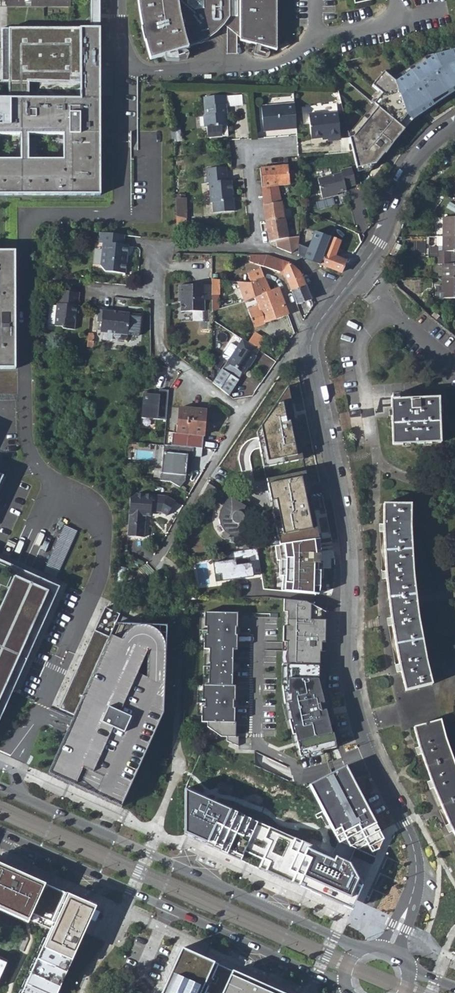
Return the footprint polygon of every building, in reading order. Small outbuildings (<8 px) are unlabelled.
[(89,29),(100,29),(100,16),(100,0),(90,0),(89,29)] [(140,32),(147,60),(162,56),(163,60),(177,62),(184,59),(188,56),(186,49),(196,45),(205,41),(214,34),(223,25),(227,28),(226,54),(231,55),(236,55),(236,36),(239,38),(239,41),(255,45),(253,55),(266,58),(269,55),(270,49),(276,51),(277,0),(135,0),(140,32)] [(0,28),(0,83),(8,83),(8,100),(0,100),(0,196),(101,196),(99,59),(100,29),(89,29),(0,28)] [(355,138),(350,140),(359,174),(370,171),(384,154),(385,155),(404,130),(399,126),(406,116),(412,121),(434,106),(432,102),(447,93),(450,96),(454,92),(454,50),(440,54),(395,84),(383,75),(372,88),(382,96),(374,106),(378,109),(355,138)] [(207,127),(208,137),(227,136),(227,126),(228,126),(228,115),(226,115),(225,105),(228,105),(228,97),(228,96),(204,97),(205,116),(203,116),(204,127),(207,127)] [(228,97),(228,105),(229,107),(244,106),(243,96),(228,97)] [(280,129),(280,130),(296,129),(294,104),(261,108),(264,132),(273,131),(273,129),(277,128),(280,129)] [(329,140),(341,139),(338,113),(324,114),(321,111),(309,113),(312,139),(328,137),(329,140)] [(262,205),(268,240),(268,242),(271,241),(288,239),(278,186),(289,185),(289,182),(292,181),(293,178),(294,177),(294,174),(293,173),(293,172),(288,172),(288,164),(260,168),(262,190),(262,205)] [(211,213),(233,211),(231,182),(227,182),(226,167),(205,169),(206,185),(208,184),(209,203),(211,203),(211,213)] [(343,174),(319,179),(324,199),(334,197),(334,195),(339,194),(348,192),(347,188),(357,185),(353,169),(342,172),(343,174)] [(185,199),(175,199),(176,218),(187,217),(185,199)] [(434,237),(443,237),(444,217),(435,218),(434,237)] [(444,217),(443,237),(454,238),(454,217),(444,217)] [(314,232),(304,258),(342,274),(345,263),(335,258),(340,243),(314,232)] [(123,245),(124,236),(100,233),(99,242),(103,243),(101,264),(104,272),(125,274),(126,262),(123,261),(124,256),(127,256),(128,245),(123,245)] [(443,237),(443,251),(440,251),(440,257),(452,257),(454,258),(454,238),(443,237)] [(15,370),(14,314),(13,252),(0,252),(0,370),(15,370)] [(262,266),(280,272),(284,270),(288,263),(285,262),(267,255),(242,255),(242,259),(262,266)] [(452,257),(452,265),(443,265),(443,278),(454,278),(454,258),(452,257)] [(55,259),(47,258),(46,267),(54,268),(55,259)] [(284,274),(288,282),(291,291),(306,286),(303,278),(300,273),(296,269),(293,266),(288,263),(284,270),(284,274)] [(260,270),(248,275),(251,283),(264,278),(260,270)] [(251,283),(239,282),(245,300),(255,297),(268,292),(264,278),(251,283)] [(443,278),(443,288),(443,298),(454,298),(454,278),(443,278)] [(203,312),(203,300),(202,285),(178,286),(178,296),(180,296),(180,312),(203,312)] [(296,305),(311,301),(306,286),(291,291),(296,305)] [(257,305),(247,308),(253,327),(287,315),(278,289),(268,292),(255,297),(257,305)] [(80,293),(60,291),(58,303),(57,303),(57,306),(55,324),(55,325),(62,326),(64,329),(75,330),(77,315),(79,315),(80,306),(79,306),(80,293)] [(255,297),(245,300),(247,308),(257,305),(255,297)] [(55,324),(57,306),(50,305),(48,323),(55,324)] [(128,337),(128,333),(140,334),(141,313),(130,312),(130,311),(118,310),(117,312),(114,312),(115,310),(114,308),(99,306),(97,322),(102,322),(101,330),(103,332),(114,333),(114,336),(118,339),(124,340),(125,340),(128,337)] [(255,334),(248,344),(259,351),(266,341),(255,334)] [(227,365),(244,375),(250,365),(252,366),(257,358),(255,357),(259,351),(248,344),(243,341),(237,349),(231,345),(223,357),(223,360),(229,363),(227,365)] [(224,364),(218,359),(215,363),(221,368),(224,364)] [(244,375),(227,365),(224,370),(240,381),(244,375)] [(218,372),(237,386),(239,382),(240,381),(224,370),(221,368),(218,372)] [(211,383),(229,397),(237,386),(218,372),(211,383)] [(144,392),(141,418),(166,420),(168,390),(159,390),(159,396),(153,395),(153,393),(144,392)] [(439,398),(391,399),(393,445),(440,443),(439,398)] [(204,410),(178,408),(176,434),(172,434),(171,446),(193,447),(201,448),(204,410)] [(256,454),(289,460),(293,443),(260,437),(256,454)] [(161,481),(171,481),(180,488),(185,481),(186,463),(192,463),(193,447),(171,446),(164,445),(161,481)] [(246,507),(223,493),(217,503),(224,507),(221,512),(220,518),(221,525),(225,531),(230,534),(237,536),(240,536),(239,524),(242,524),(243,521),(244,519),(244,516),(243,514),(242,513),(246,507)] [(136,494),(131,499),(128,536),(144,537),(146,516),(151,512),(161,513),(167,516),(175,501),(167,496),(136,494)] [(405,691),(432,684),(430,676),(428,665),(425,653),(423,642),(421,629),(419,617),(417,604),(414,566),(411,532),(411,504),(383,504),(384,513),(384,542),(385,557),(386,572),(387,587),(392,626),(395,640),(398,654),(400,667),(402,675),(404,683),(405,691)] [(55,579),(77,531),(64,525),(42,574),(55,579)] [(284,532),(286,545),(290,544),(312,541),(309,528),(284,532)] [(316,572),(312,541),(290,544),(293,568),(287,569),(288,577),(316,572)] [(287,552),(286,545),(258,549),(259,556),(287,552)] [(249,550),(228,553),(229,561),(215,564),(217,576),(222,575),(223,581),(262,575),(259,556),(258,549),(249,550)] [(14,689),(59,587),(0,560),(0,719),(14,689)] [(308,604),(288,603),(287,614),(292,615),(291,680),(323,683),(325,613),(308,604)] [(120,615),(105,609),(95,632),(110,639),(120,616),(120,615)] [(239,651),(239,615),(208,614),(206,651),(212,650),(212,689),(205,690),(205,724),(221,740),(238,738),(235,689),(234,651),(239,651)] [(120,616),(110,639),(95,632),(60,710),(75,717),(69,729),(49,775),(121,808),(164,713),(167,628),(142,627),(120,616)] [(323,683),(291,680),(294,707),(290,708),(304,754),(340,747),(323,683)] [(414,727),(415,731),(419,745),(432,783),(446,816),(450,826),(454,835),(454,836),(454,766),(449,751),(447,745),(446,740),(444,734),(441,720),(414,727)] [(383,840),(345,767),(309,786),(338,842),(375,859),(383,840)] [(348,864),(185,791),(183,834),(351,909),(362,886),(357,884),(359,880),(348,864)] [(28,923),(30,920),(51,929),(22,992),(57,992),(96,907),(0,864),(0,911),(28,923)] [(162,992),(205,992),(217,965),(181,949),(162,992)] [(205,992),(222,992),(231,971),(217,965),(205,992)] [(222,992),(281,992),(231,971),(222,992)]
